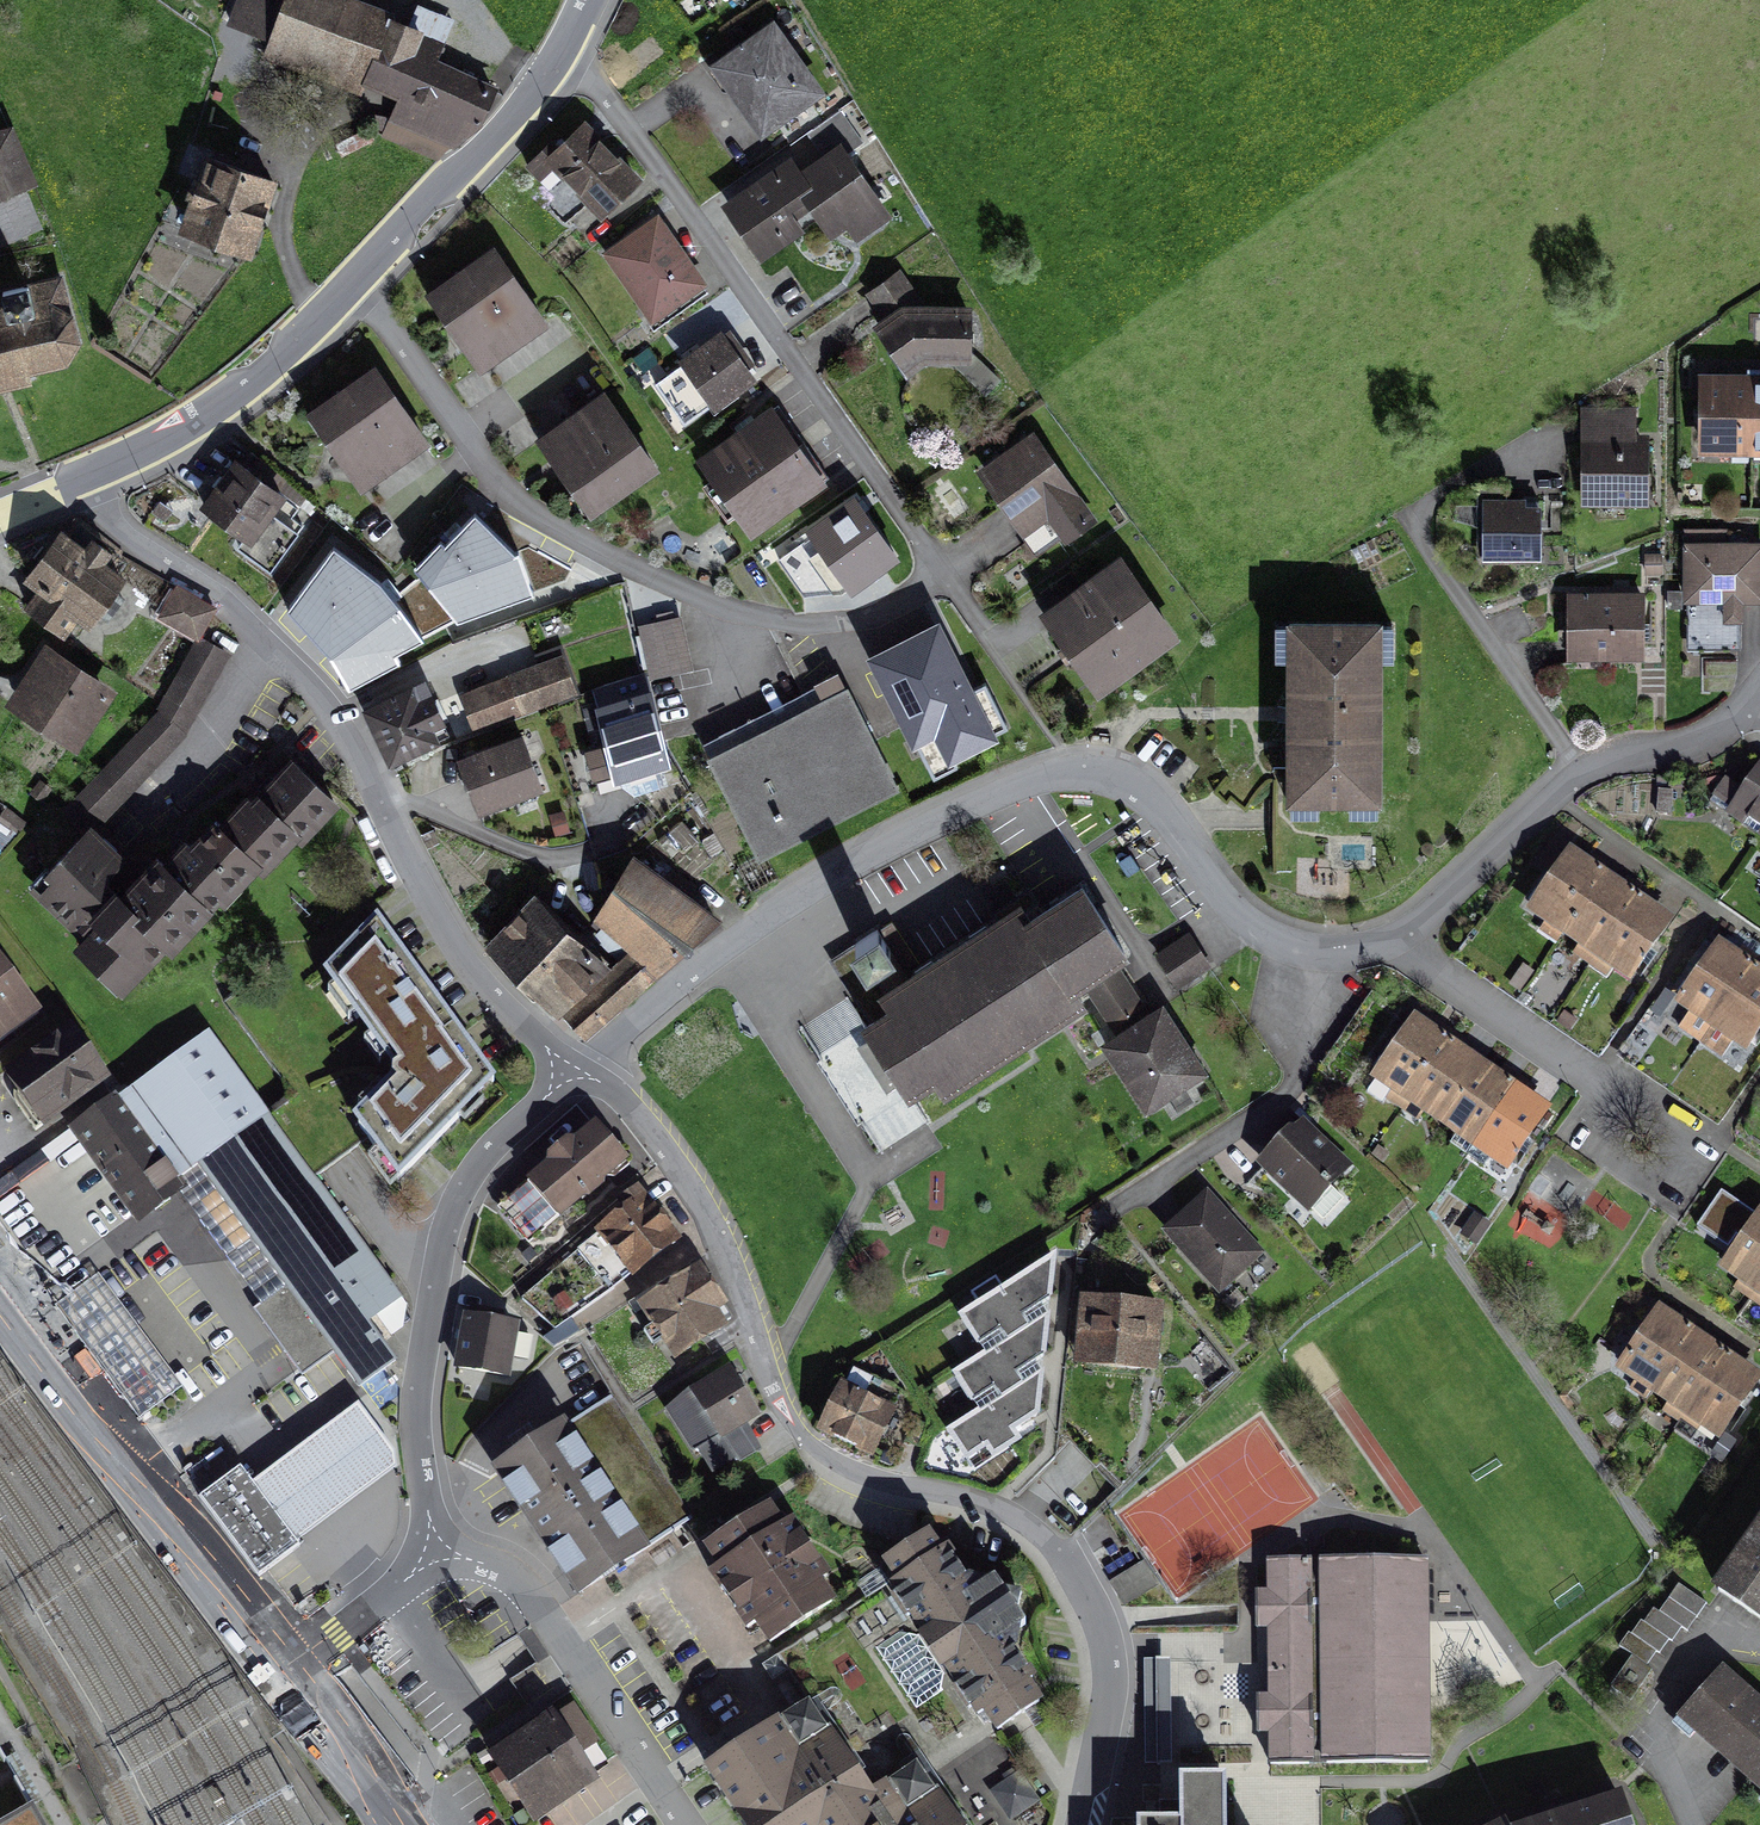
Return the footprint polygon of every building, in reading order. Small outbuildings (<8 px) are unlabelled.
[(225,24),(267,37),(263,54),(362,93),(366,83),(397,96),(381,134),(438,160),(449,146),(454,148),(482,123),(498,84),(439,57),(454,18),(418,3),(409,18),(393,13),(394,10),(368,0),(234,0),(225,24)] [(774,15),(709,59),(761,134),(826,88),(774,15)] [(791,152),(719,201),(760,259),(807,228),(797,215),(811,207),(831,235),(847,225),(857,238),(893,213),(850,151),(864,143),(841,110),(806,133),(819,152),(800,165),(791,152)] [(574,190),(601,217),(643,175),(585,116),(564,133),(559,128),(523,163),(549,188),(564,172),(577,186),(574,190)] [(0,126),(0,244),(44,228),(25,186),(40,180),(14,122),(0,126)] [(280,174),(205,148),(178,226),(253,252),(280,174)] [(658,210),(601,250),(650,321),(708,281),(658,210)] [(495,239),(426,289),(479,365),(550,321),(495,239)] [(880,315),(872,321),(907,372),(925,361),(971,360),(973,302),(923,301),(901,267),(865,291),(880,315)] [(33,378),(31,369),(68,361),(81,338),(63,272),(31,278),(29,271),(0,277),(0,278),(5,300),(0,301),(0,386),(33,378)] [(722,326),(678,356),(716,408),(759,378),(750,365),(755,362),(730,327),(725,330),(722,326)] [(375,358),(306,408),(361,488),(431,440),(375,358)] [(1698,369),(1698,450),(1759,450),(1759,369),(1698,369)] [(606,385),(535,434),(591,513),(659,464),(606,385)] [(773,401),(694,454),(751,534),(828,480),(773,401)] [(1581,404),(1581,504),(1649,504),(1649,431),(1637,431),(1637,404),(1581,404)] [(1033,427),(976,468),(1038,554),(1063,537),(1067,541),(1098,519),(1033,427)] [(234,453),(198,503),(243,535),(237,544),(270,569),(318,503),(260,456),(252,465),(234,453)] [(1478,480),(1478,502),(1457,502),(1456,520),(1483,520),(1483,557),(1541,558),(1541,503),(1524,503),(1524,496),(1502,496),(1503,480),(1478,480)] [(854,490),(804,525),(850,590),(901,555),(854,490)] [(474,513),(419,570),(458,619),(534,591),(520,549),(516,551),(474,513)] [(61,523),(22,574),(36,585),(24,603),(65,635),(78,615),(90,624),(134,562),(122,554),(124,551),(79,515),(74,517),(67,527),(61,523)] [(1683,527),(1683,600),(1687,600),(1687,649),(1740,649),(1740,620),(1743,620),(1743,600),(1759,600),(1759,539),(1728,539),(1728,527),(1683,527)] [(334,545),(287,609),(350,688),(404,660),(400,654),(426,641),(380,577),(378,579),(334,545)] [(1181,635),(1120,549),(1037,607),(1097,692),(1181,635)] [(219,606),(178,581),(158,615),(195,637),(198,639),(201,635),(219,606)] [(1644,589),(1568,588),(1567,657),(1643,659),(1644,589)] [(1382,614),(1286,613),(1285,798),(1382,799),(1382,614)] [(681,614),(639,624),(651,679),(693,669),(681,614)] [(939,615),(866,652),(912,744),(916,743),(933,775),(958,763),(955,757),(1012,730),(986,680),(975,685),(939,615)] [(1399,631),(1387,631),(1387,665),(1399,665),(1399,631)] [(198,639),(195,637),(157,706),(159,707),(64,809),(83,826),(91,818),(99,826),(187,733),(232,652),(201,635),(198,639)] [(45,639),(4,701),(78,749),(118,688),(45,639)] [(459,693),(474,731),(579,692),(561,644),(536,654),(538,661),(459,693)] [(700,744),(758,857),(898,788),(839,669),(814,681),(817,686),(700,744)] [(597,699),(594,700),(605,742),(585,747),(592,777),(613,774),(614,778),(617,778),(647,803),(661,819),(692,791),(667,752),(645,670),(594,686),(597,699)] [(361,703),(388,762),(441,739),(440,737),(450,732),(445,720),(447,720),(425,673),(361,703)] [(456,754),(478,810),(545,785),(523,728),(456,754)] [(72,940),(123,987),(167,940),(173,945),(219,897),(225,902),(258,865),(265,872),(296,837),(303,843),(342,801),(290,752),(252,793),(247,788),(219,816),(214,811),(190,836),(185,831),(164,853),(156,845),(119,883),(108,872),(127,851),(99,826),(91,818),(83,826),(29,882),(79,933),(72,940)] [(1746,783),(1729,772),(1713,796),(1729,807),(1725,813),(1759,837),(1759,762),(1746,783)] [(1674,790),(1658,789),(1657,814),(1673,815),(1674,790)] [(1676,917),(1569,845),(1525,910),(1632,982),(1676,917)] [(633,851),(594,915),(628,948),(656,975),(721,916),(633,851)] [(887,1003),(861,1020),(908,1094),(934,1078),(943,1091),(1091,999),(1113,1031),(1099,1040),(1146,1113),(1211,1072),(1163,1000),(1148,1009),(1118,961),(1131,954),(1081,878),(1029,909),(1021,897),(878,988),(887,1003)] [(535,889),(484,943),(557,1013),(562,1009),(611,963),(535,889)] [(351,1114),(400,1180),(496,1078),(378,912),(323,970),(393,1064),(392,1074),(351,1114)] [(1213,965),(1190,930),(1154,953),(1176,988),(1213,965)] [(1718,937),(1673,1003),(1688,1013),(1678,1028),(1722,1058),(1733,1043),(1746,1052),(1759,1031),(1759,965),(1718,937)] [(611,963),(562,1009),(587,1038),(656,975),(628,948),(611,963)] [(41,1013),(0,954),(0,1044),(41,1013)] [(1552,1106),(1414,1012),(1369,1077),(1508,1171),(1552,1106)] [(72,1021),(2,1074),(43,1128),(113,1079),(72,1021)] [(371,1320),(403,1298),(210,1029),(67,1129),(137,1225),(205,1175),(285,1286),(252,1309),(303,1376),(333,1354),(358,1388),(400,1359),(371,1320)] [(1289,1125),(1254,1163),(1308,1213),(1353,1165),(1303,1116),(1295,1126),(1289,1125)] [(559,1217),(629,1158),(596,1118),(575,1136),(567,1136),(548,1152),(548,1161),(527,1179),(530,1183),(500,1207),(528,1239),(557,1214),(559,1217)] [(598,1235),(578,1251),(608,1291),(631,1276),(632,1278),(683,1239),(638,1184),(612,1204),(618,1210),(595,1230),(598,1235)] [(1207,1189),(1162,1231),(1220,1296),(1266,1253),(1207,1189)] [(1718,1267),(1759,1297),(1759,1208),(1718,1267)] [(1058,1251),(957,1314),(981,1353),(952,1372),(976,1411),(944,1429),(967,1462),(987,1449),(993,1459),(1022,1440),(1016,1429),(1041,1414),(1058,1251)] [(701,1262),(636,1304),(675,1361),(729,1326),(727,1323),(734,1317),(727,1305),(730,1304),(701,1262)] [(1164,1302),(1080,1294),(1074,1364),(1158,1371),(1164,1302)] [(1661,1302),(1614,1368),(1719,1441),(1759,1382),(1759,1372),(1661,1302)] [(468,1312),(464,1311),(454,1368),(510,1379),(522,1322),(502,1318),(504,1310),(469,1304),(468,1312)] [(697,1450),(712,1473),(737,1460),(739,1462),(762,1450),(749,1423),(761,1416),(730,1365),(689,1389),(665,1410),(691,1452),(697,1450)] [(897,1407),(840,1379),(816,1430),(872,1459),(897,1407)] [(564,1420),(489,1468),(576,1598),(650,1550),(648,1546),(694,1516),(613,1397),(567,1426),(564,1420)] [(358,1405),(252,1484),(298,1544),(397,1470),(395,1454),(358,1405)] [(240,1469),(199,1501),(259,1580),(301,1548),(298,1544),(252,1484),(240,1469)] [(771,1501),(703,1544),(711,1557),(717,1566),(707,1572),(746,1631),(756,1625),(770,1644),(838,1600),(823,1578),(832,1573),(793,1515),(784,1520),(771,1501)] [(1712,1588),(1759,1621),(1759,1517),(1712,1588)] [(941,1548),(929,1529),(882,1561),(895,1581),(886,1586),(977,1719),(984,1714),(997,1733),(1044,1701),(1031,1682),(1039,1677),(1010,1636),(1027,1623),(993,1576),(977,1586),(947,1543),(941,1548)] [(1433,1553),(1262,1554),(1263,1587),(1252,1587),(1254,1635),(1264,1634),(1265,1692),(1253,1692),(1254,1737),(1266,1738),(1266,1769),(1438,1768),(1433,1553)] [(1688,1631),(1707,1603),(1679,1584),(1660,1612),(1654,1608),(1644,1622),(1641,1620),(1631,1634),(1629,1632),(1619,1646),(1632,1655),(1611,1685),(1633,1699),(1653,1671),(1646,1666),(1656,1651),(1659,1653),(1669,1639),(1672,1641),(1682,1627),(1688,1631)] [(526,1706),(567,1682),(533,1625),(492,1649),(526,1706)] [(886,1657),(915,1702),(941,1685),(912,1640),(886,1657)] [(1145,1663),(1147,1766),(1171,1765),(1170,1720),(1152,1720),(1152,1710),(1169,1710),(1168,1663),(1145,1663)] [(1723,1665),(1676,1719),(1759,1792),(1759,1697),(1723,1665)] [(709,1768),(747,1824),(959,1824),(917,1763),(872,1793),(829,1729),(810,1701),(709,1768)] [(557,1715),(553,1709),(487,1754),(534,1824),(600,1780),(596,1774),(610,1765),(596,1745),(599,1742),(573,1704),(557,1715)] [(1227,1774),(1178,1775),(1179,1818),(1136,1818),(1136,1824),(1227,1824),(1227,1774)] [(1012,1817),(1036,1801),(1019,1775),(995,1792),(1012,1817)] [(1623,1791),(1519,1824),(1633,1824),(1623,1791)] [(32,1806),(0,1824),(42,1824),(32,1806)]
